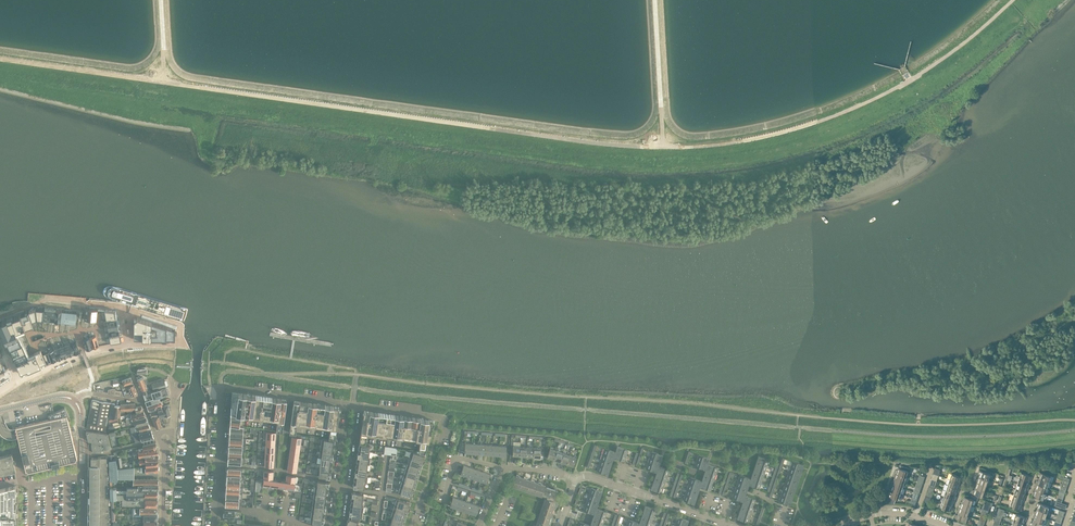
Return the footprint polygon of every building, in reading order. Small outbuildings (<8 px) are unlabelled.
[(96,335),(84,338),(87,349),(99,345),(121,341),(116,311),(86,307),(85,318),(97,319),(98,309),(105,310),(106,320),(110,337),(97,339),(96,335)] [(76,341),(42,353),(40,348),(29,354),(19,330),(34,325),(33,321),(38,319),(77,324),(79,312),(36,308),(0,321),(0,326),(22,374),(52,361),(80,351),(76,341)] [(178,330),(138,317),(134,338),(177,340),(178,330)] [(124,385),(133,382),(131,377),(122,380),(124,385)] [(137,380),(141,390),(142,390),(147,388),(143,377),(137,380)] [(150,392),(144,394),(146,401),(145,401),(147,406),(158,402),(163,400),(161,395),(168,393),(166,386),(164,380),(152,383),(154,390),(150,392)] [(128,387),(130,392),(127,393),(126,393),(124,394),(125,397),(129,397),(132,396),(137,394),(134,385),(133,383),(127,385),(122,387),(123,391),(125,390),(125,388),(126,388),(128,387)] [(232,392),(230,425),(243,426),(244,420),(241,420),(241,414),(244,415),(244,414),(246,415),(246,414),(260,415),(259,417),(263,417),(263,416),(276,418),(279,399),(232,392)] [(279,399),(276,418),(276,419),(278,419),(277,423),(276,431),(283,432),(284,424),(287,400),(279,399)] [(92,400),(87,428),(106,432),(107,426),(109,418),(112,419),(113,418),(126,415),(125,413),(126,413),(125,410),(127,410),(128,414),(136,412),(143,410),(141,406),(135,407),(135,404),(121,404),(121,405),(119,405),(119,406),(115,406),(115,404),(92,400)] [(294,401),(290,433),(296,434),(298,422),(299,422),(299,421),(302,402),(294,401)] [(157,409),(158,410),(162,409),(162,406),(161,406),(161,404),(159,405),(158,402),(147,406),(149,412),(150,411),(157,409)] [(302,402),(299,421),(312,423),(312,424),(316,425),(316,423),(329,425),(332,407),(302,402)] [(163,410),(165,416),(171,415),(168,405),(162,406),(162,409),(163,410)] [(332,407),(329,425),(329,426),(331,427),(330,431),(329,438),(335,439),(336,432),(340,408),(332,407)] [(50,420),(16,428),(17,433),(26,468),(26,470),(28,469),(28,471),(29,471),(35,470),(36,470),(36,469),(37,469),(43,468),(44,468),(44,467),(44,468),(45,467),(51,466),(52,466),(52,465),(52,466),(53,465),(56,465),(59,464),(60,464),(69,462),(70,461),(69,461),(75,460),(76,460),(76,458),(77,458),(77,456),(72,437),(68,418),(70,417),(65,408),(48,416),(50,420)] [(131,416),(131,418),(131,419),(132,419),(133,420),(146,416),(145,415),(144,410),(143,411),(143,410),(136,412),(130,414),(131,416)] [(361,435),(360,442),(360,443),(366,444),(367,436),(368,432),(369,432),(369,431),(372,412),(364,411),(361,435)] [(425,452),(427,445),(435,421),(372,412),(369,431),(382,433),(382,434),(386,435),(386,433),(399,435),(399,436),(403,437),(403,436),(416,438),(416,439),(421,439),(420,444),(419,451),(425,452)] [(134,422),(135,426),(137,426),(148,423),(146,416),(133,420),(132,419),(131,419),(131,418),(126,419),(127,424),(134,422)] [(157,429),(162,428),(159,417),(159,416),(152,418),(157,429)] [(135,432),(140,431),(150,429),(148,423),(137,426),(135,426),(134,426),(135,432)] [(134,426),(130,427),(132,435),(133,435),(136,442),(137,442),(142,441),(154,438),(151,430),(136,433),(135,432),(134,426)] [(103,450),(111,448),(108,433),(86,430),(88,438),(87,440),(88,440),(88,441),(89,441),(89,440),(92,441),(92,442),(92,444),(92,447),(92,449),(93,451),(94,453),(94,452),(95,451),(95,452),(103,450)] [(292,436),(291,443),(301,445),(302,438),(292,436)] [(322,439),(321,445),(334,447),(334,446),(335,447),(335,444),(335,443),(334,443),(335,440),(322,439)] [(143,448),(142,449),(135,450),(136,453),(158,449),(157,442),(143,445),(143,448)] [(291,443),(290,450),(299,451),(300,451),(300,446),(301,445),(291,443)] [(321,445),(320,451),(333,453),(334,453),(334,450),(334,449),(333,449),(334,447),(321,445)] [(619,447),(617,452),(626,456),(628,450),(619,447)] [(605,448),(603,454),(612,457),(614,458),(616,452),(614,451),(613,451),(605,448)] [(139,457),(158,454),(158,449),(136,453),(133,453),(134,458),(139,457)] [(547,458),(553,460),(557,451),(550,449),(547,458)] [(290,450),(289,457),(299,458),(300,451),(299,451),(290,450)] [(410,457),(410,458),(422,462),(424,462),(425,458),(423,458),(424,455),(412,451),(410,457)] [(557,451),(553,460),(561,462),(564,453),(557,451)] [(652,451),(650,457),(659,460),(661,461),(663,455),(661,454),(660,454),(652,451)] [(617,452),(615,458),(624,461),(626,456),(617,452)] [(564,453),(561,462),(567,464),(570,455),(564,453)] [(16,471),(15,466),(16,466),(16,462),(14,462),(12,454),(0,456),(0,475),(16,471)] [(603,454),(601,459),(610,463),(612,457),(603,454)] [(570,455),(567,464),(573,466),(576,458),(570,455)] [(699,455),(697,461),(706,463),(708,464),(710,458),(708,458),(699,455)] [(88,502),(88,508),(88,514),(88,519),(88,520),(88,525),(110,525),(110,523),(107,458),(98,458),(98,457),(106,456),(98,457),(98,458),(91,458),(91,467),(88,467),(88,473),(88,478),(88,479),(88,484),(88,485),(88,490),(88,491),(88,496),(88,497),(88,502)] [(356,462),(357,462),(357,463),(370,464),(371,458),(358,456),(358,457),(358,459),(357,459),(357,460),(356,462)] [(289,457),(288,464),(297,465),(298,465),(299,458),(289,457)] [(650,457),(648,463),(657,466),(659,467),(661,461),(659,460),(650,457)] [(760,457),(758,462),(767,465),(769,460),(761,457),(760,457)] [(410,458),(408,463),(420,467),(422,462),(410,458)] [(134,479),(134,478),(134,473),(134,468),(117,469),(117,466),(116,459),(109,461),(110,482),(112,482),(118,482),(118,479),(134,479)] [(601,459),(599,465),(608,468),(610,463),(601,459)] [(697,461),(695,466),(704,469),(704,468),(706,463),(697,461)] [(792,461),(790,467),(800,470),(802,471),(803,465),(802,464),(792,461)] [(758,462),(756,468),(765,471),(767,465),(758,462)] [(408,463),(406,469),(419,473),(420,467),(408,463)] [(648,463),(646,468),(655,471),(657,466),(648,463)] [(287,471),(297,472),(298,465),(297,465),(288,464),(287,471)] [(461,474),(467,476),(470,467),(464,465),(461,474)] [(599,465),(597,471),(606,474),(608,468),(599,465)] [(708,470),(717,473),(718,468),(710,465),(708,470)] [(896,469),(895,473),(906,477),(908,471),(910,472),(911,469),(900,465),(900,468),(899,468),(898,470),(897,470),(896,469)] [(470,467),(467,476),(474,478),(476,469),(470,467)] [(661,467),(659,473),(668,476),(669,470),(661,467)] [(790,467),(788,473),(798,476),(800,476),(802,471),(800,470),(790,467)] [(756,468),(755,474),(763,477),(765,471),(756,468)] [(318,469),(317,476),(326,477),(330,478),(330,477),(331,475),(330,475),(330,474),(330,472),(331,472),(331,471),(320,470),(318,469)] [(406,469),(404,475),(417,479),(418,475),(419,473),(406,469)] [(476,469),(474,478),(480,481),(483,472),(476,469)] [(708,470),(706,476),(715,479),(717,473),(708,470)] [(980,475),(979,477),(988,480),(990,474),(979,470),(978,474),(980,475)] [(269,485),(277,486),(278,481),(273,480),(274,471),(264,471),(264,479),(263,482),(263,487),(268,488),(269,485)] [(483,472),(480,481),(487,483),(490,474),(483,472)] [(1021,472),(1019,478),(1028,481),(1029,479),(1031,480),(1032,476),(1021,472)] [(1040,476),(1039,479),(1048,482),(1050,476),(1039,472),(1038,476),(1040,476)] [(659,473),(657,478),(666,481),(668,476),(659,473)] [(788,473),(787,478),(796,481),(798,476),(788,473)] [(895,473),(893,476),(894,477),(896,477),(895,479),(901,481),(904,482),(906,477),(895,473)] [(951,473),(949,479),(958,482),(959,480),(961,481),(963,477),(962,477),(963,475),(961,474),(960,476),(951,473)] [(755,474),(753,479),(762,482),(763,477),(755,474)] [(281,481),(280,487),(289,488),(288,491),(294,492),(296,476),(287,475),(286,482),(281,481)] [(402,481),(415,485),(416,480),(417,479),(404,475),(402,481)] [(549,523),(556,501),(553,500),(554,499),(555,499),(556,495),(558,491),(558,490),(550,488),(547,487),(546,486),(546,488),(545,488),(545,486),(546,485),(516,475),(516,476),(513,485),(547,496),(547,497),(538,523),(537,525),(548,525),(549,523)] [(740,475),(738,481),(747,484),(749,478),(740,475)] [(706,476),(704,482),(713,485),(715,479),(706,476)] [(691,477),(689,483),(698,486),(700,480),(691,477)] [(977,478),(975,482),(986,486),(988,480),(979,477),(979,479),(977,478)] [(657,478),(655,485),(664,487),(666,481),(657,478)] [(787,478),(785,484),(794,487),(796,481),(787,478)] [(1019,478),(1017,483),(1028,487),(1029,484),(1027,483),(1028,481),(1019,478)] [(753,479),(751,485),(753,486),(760,488),(762,482),(753,479)] [(892,481),(891,484),(899,487),(902,488),(904,482),(901,481),(895,479),(894,481),(893,481),(892,481)] [(949,479),(948,485),(959,489),(960,485),(958,484),(958,482),(949,479)] [(1037,480),(1035,483),(1047,487),(1048,482),(1039,479),(1039,481),(1037,480)] [(401,487),(413,491),(415,485),(402,481),(401,487)] [(738,481),(736,486),(745,489),(747,484),(738,481)] [(704,482),(702,488),(711,491),(713,485),(704,482)] [(976,486),(976,488),(985,491),(986,486),(975,482),(974,485),(976,486)] [(689,483),(687,489),(696,492),(698,493),(700,487),(698,486),(689,483)] [(1017,483),(1015,489),(1024,492),(1025,490),(1027,491),(1028,487),(1017,483)] [(1036,488),(1036,490),(1045,493),(1047,487),(1035,483),(1034,487),(1036,488)] [(785,484),(783,489),(792,493),(794,487),(785,484)] [(891,484),(890,488),(891,488),(892,488),(891,490),(895,492),(898,493),(900,493),(902,488),(899,487),(891,484)] [(655,485),(653,490),(662,493),(664,487),(655,485)] [(948,485),(946,490),(955,493),(955,491),(958,492),(959,489),(948,485)] [(16,523),(13,523),(13,516),(16,516),(16,486),(0,490),(0,492),(1,492),(1,525),(16,525),(16,523)] [(736,486),(734,492),(743,495),(745,489),(736,486)] [(110,500),(111,500),(114,500),(122,500),(145,499),(145,498),(158,498),(158,493),(158,490),(151,490),(145,490),(145,491),(138,491),(138,487),(126,487),(117,488),(112,488),(110,488),(110,500)] [(401,487),(399,493),(402,494),(409,496),(411,497),(412,495),(413,495),(414,495),(415,491),(413,491),(401,487)] [(591,488),(589,493),(598,496),(600,497),(602,491),(600,491),(599,490),(598,490),(595,489),(591,488)] [(973,489),(972,493),(983,497),(985,491),(976,488),(975,490),(973,489)] [(687,489),(685,495),(694,498),(696,498),(698,493),(696,492),(687,489)] [(783,489),(781,495),(790,498),(792,493),(783,489)] [(1015,489),(1013,495),(1024,498),(1026,495),(1023,494),(1024,492),(1015,489)] [(888,492),(887,495),(896,498),(898,499),(901,500),(903,494),(900,493),(898,493),(895,492),(891,490),(890,492),(889,492),(888,492)] [(946,490),(944,496),(955,500),(956,496),(954,495),(955,493),(946,490)] [(1031,495),(1043,499),(1045,493),(1036,490),(1035,492),(1033,491),(1031,495)] [(352,498),(352,499),(365,500),(363,500),(364,494),(357,493),(353,492),(352,493),(352,495),(352,496),(352,498)] [(734,492),(732,498),(741,501),(743,495),(734,492)] [(589,494),(588,499),(597,502),(598,502),(600,497),(598,496),(589,493),(589,494)] [(685,495),(683,500),(692,503),(694,504),(696,498),(694,498),(685,495)] [(781,495),(779,501),(788,504),(790,498),(781,495)] [(963,500),(962,502),(971,505),(973,499),(977,500),(978,498),(971,495),(970,498),(962,496),(961,500),(963,500)] [(1013,495),(1011,500),(1020,503),(1021,501),(1023,502),(1024,498),(1013,495)] [(745,496),(743,502),(745,502),(754,505),(756,499),(747,496),(745,496)] [(944,496),(942,501),(951,504),(952,502),(954,503),(955,500),(944,496)] [(450,506),(457,508),(460,500),(453,497),(450,506)] [(351,504),(351,505),(364,507),(365,500),(352,499),(351,499),(351,501),(351,502),(352,502),(351,504)] [(395,505),(407,509),(409,510),(410,506),(409,506),(408,505),(409,503),(407,502),(401,500),(399,500),(397,499),(395,505)] [(588,499),(586,505),(595,508),(596,508),(598,502),(597,502),(588,499)] [(460,500),(457,508),(463,511),(466,502),(460,500)] [(1020,505),(1020,503),(1011,500),(1009,506),(1017,508),(1020,509),(1021,510),(1022,506),(1020,505)] [(1055,500),(1054,505),(1065,509),(1067,504),(1061,502),(1056,501),(1055,500)] [(950,507),(951,504),(942,501),(940,507),(951,511),(952,507),(950,507)] [(466,502),(463,511),(470,513),(472,504),(466,502)] [(743,502),(741,507),(743,508),(752,511),(754,505),(745,502),(743,502)] [(960,503),(958,507),(969,511),(971,505),(962,502),(962,504),(960,503)] [(1038,507),(1038,509),(1047,512),(1049,506),(1037,502),(1036,506),(1038,507)] [(472,504),(470,513),(476,515),(479,506),(472,504)] [(350,510),(350,511),(363,513),(363,512),(361,512),(362,507),(364,507),(351,505),(350,505),(350,507),(350,508),(351,508),(350,510)] [(395,505),(393,511),(406,515),(407,509),(395,505)] [(586,505),(584,511),(593,514),(594,514),(596,508),(595,508),(586,505)] [(645,506),(644,511),(654,515),(656,510),(647,507),(645,506)] [(741,507),(739,513),(741,513),(750,516),(752,511),(743,508),(741,507)] [(959,511),(959,513),(968,516),(969,511),(958,507),(957,510),(959,511)] [(597,508),(594,514),(596,515),(605,518),(607,512),(598,509),(597,509),(597,508)] [(1035,510),(1034,514),(1045,518),(1047,512),(1038,509),(1037,511),(1035,510)] [(234,514),(241,515),(241,511),(235,511),(225,510),(224,518),(234,519),(234,514)] [(350,515),(349,517),(362,519),(363,513),(350,511),(349,511),(349,514),(350,514),(349,514),(350,515)] [(393,511),(391,517),(393,518),(404,521),(405,515),(406,515),(393,511)] [(644,511),(642,517),(652,521),(653,518),(655,519),(656,516),(654,515),(644,511)] [(739,513),(738,518),(739,519),(748,522),(750,516),(741,513),(739,513)] [(956,515),(955,518),(966,522),(968,516),(959,513),(958,515),(956,515)] [(594,516),(593,520),(594,520),(602,523),(603,523),(604,523),(605,518),(596,515),(594,514),(594,516)] [(1015,514),(1013,519),(1022,522),(1023,520),(1025,521),(1027,517),(1015,514)] [(1035,518),(1034,520),(1043,523),(1045,518),(1034,514),(1032,517),(1035,518)] [(324,519),(311,517),(310,524),(317,525),(324,525),(323,525),(323,523),(323,522),(324,522),(324,520),(324,519)] [(640,523),(649,525),(651,525),(652,521),(642,517),(640,523)] [(677,517),(676,522),(685,525),(687,525),(688,521),(686,520),(677,517)] [(347,524),(353,525),(357,525),(358,521),(349,518),(347,524)] [(391,523),(399,525),(402,525),(403,523),(404,521),(393,518),(391,523)]
